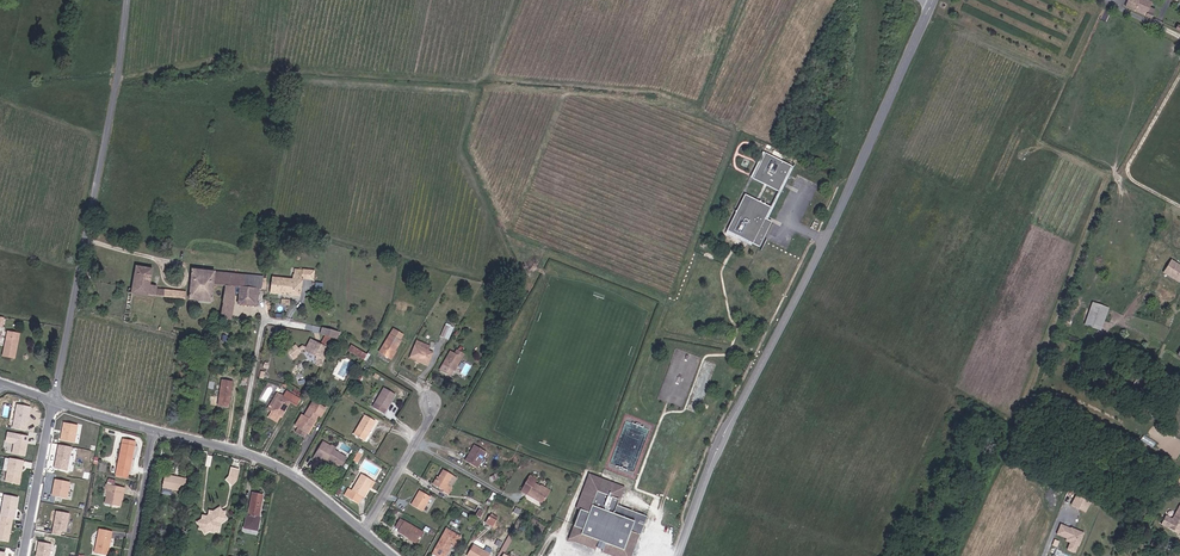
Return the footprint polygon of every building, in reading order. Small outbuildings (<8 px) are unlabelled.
[(1150,7),(1138,2),(1139,0),(1128,0),(1125,7),(1151,18),(1153,13),(1148,11),(1150,7)] [(220,73),(224,71),(222,69),(225,68),(223,64),(221,64),(220,63),(216,64),(220,73)] [(789,163),(761,149),(758,154),(761,155),(751,176),(777,189),(789,163)] [(761,155),(758,154),(748,175),(751,176),(761,155)] [(792,164),(789,163),(777,189),(769,205),(764,216),(766,217),(792,164)] [(769,205),(743,192),(726,229),(751,241),(759,244),(771,219),(766,217),(764,216),(769,205)] [(751,241),(726,229),(725,231),(750,243),(751,241)] [(784,234),(779,244),(788,248),(793,238),(784,234)] [(1162,273),(1179,281),(1179,264),(1168,259),(1162,273)] [(133,293),(149,295),(150,286),(153,269),(135,266),(132,289),(129,289),(128,293),(124,322),(128,323),(133,293)] [(214,285),(225,287),(234,287),(239,288),(259,290),(261,290),(261,289),(262,289),(264,277),(228,273),(191,269),(189,300),(212,302),(214,285)] [(292,279),(290,279),(288,295),(300,296),(303,275),(293,274),(292,279)] [(288,295),(290,279),(272,277),(271,293),(288,295)] [(150,286),(149,295),(155,296),(156,289),(157,287),(150,286)] [(223,303),(220,318),(227,319),(231,320),(234,303),(234,287),(225,287),(222,303),(223,303)] [(259,290),(239,288),(238,304),(257,307),(259,290)] [(156,289),(155,296),(185,298),(186,292),(156,289)] [(1066,319),(1070,320),(1077,299),(1073,297),(1066,319)] [(1108,308),(1093,303),(1086,324),(1101,329),(1108,308)] [(449,327),(450,324),(447,324),(446,326),(445,326),(440,336),(444,338),(447,331),(449,332),(450,328),(449,327)] [(379,352),(390,359),(394,351),(400,341),(399,341),(403,335),(393,329),(379,352)] [(8,332),(3,356),(14,359),(19,334),(8,332)] [(1060,338),(1072,344),(1077,346),(1079,341),(1063,333),(1060,338)] [(334,338),(326,334),(321,345),(318,345),(310,341),(306,351),(317,357),(323,360),(334,338)] [(433,353),(428,351),(429,347),(417,342),(410,358),(423,364),(423,363),(428,365),(433,353)] [(1077,346),(1072,344),(1068,351),(1076,355),(1080,347),(1077,346)] [(365,359),(368,354),(352,345),(349,350),(365,359)] [(464,354),(461,352),(458,350),(456,350),(454,354),(450,351),(439,370),(449,376),(452,370),(454,371),(464,354)] [(455,371),(459,374),(467,364),(462,360),(455,371)] [(232,382),(226,381),(222,380),(218,405),(229,407),(233,382),(232,382)] [(372,408),(383,414),(395,395),(384,388),(372,408)] [(284,397),(281,395),(272,411),(269,417),(277,422),(280,416),(281,417),(290,402),(296,405),(300,399),(287,391),(284,397)] [(268,409),(272,411),(281,395),(277,393),(268,409)] [(313,400),(304,416),(305,416),(298,428),(295,433),(304,438),(307,433),(308,434),(318,416),(321,418),(326,408),(313,400)] [(18,405),(14,424),(16,425),(15,429),(26,431),(31,408),(18,405)] [(294,426),(298,428),(305,416),(304,416),(301,414),(294,426)] [(354,435),(364,441),(376,422),(365,415),(354,435)] [(77,425),(63,422),(59,440),(74,443),(77,425)] [(29,437),(8,433),(6,442),(15,443),(13,454),(25,456),(29,437)] [(123,439),(116,475),(128,477),(129,471),(130,471),(133,456),(131,456),(133,446),(135,446),(136,441),(123,439)] [(318,461),(319,459),(325,463),(327,460),(340,468),(346,457),(334,450),(335,448),(332,445),(331,447),(323,442),(314,459),(318,461)] [(72,447),(59,445),(54,469),(67,471),(72,447)] [(465,461),(476,468),(486,452),(475,445),(465,461)] [(354,459),(359,461),(363,453),(358,451),(354,459)] [(24,461),(10,458),(6,482),(20,484),(24,461)] [(241,470),(232,468),(230,477),(227,481),(233,487),(238,482),(241,470)] [(438,477),(433,485),(443,491),(443,492),(448,495),(453,488),(448,485),(453,476),(443,470),(438,477)] [(170,476),(170,475),(165,474),(162,488),(184,492),(187,479),(170,476)] [(369,487),(373,481),(362,474),(352,491),(348,489),(344,496),(358,504),(362,497),(363,498),(366,494),(370,488),(369,487)] [(610,545),(624,550),(625,546),(634,549),(639,535),(641,535),(648,517),(619,506),(621,500),(609,496),(613,485),(601,481),(602,479),(590,474),(580,498),(584,500),(580,510),(574,526),(582,530),(580,534),(593,539),(592,542),(597,544),(596,548),(603,550),(604,547),(609,549),(610,545)] [(533,483),(535,479),(530,476),(521,491),(542,503),(549,492),(533,483)] [(609,496),(621,500),(625,488),(602,479),(601,481),(613,485),(609,496)] [(65,481),(55,480),(52,495),(62,497),(65,481)] [(120,500),(122,487),(106,484),(105,490),(108,490),(105,504),(120,506),(121,501),(120,500)] [(411,505),(422,512),(431,497),(420,491),(411,505)] [(252,493),(248,516),(246,515),(243,529),(258,531),(260,518),(259,518),(263,495),(252,493)] [(19,498),(5,495),(0,517),(13,519),(14,520),(19,498)] [(1069,504),(1084,512),(1088,504),(1073,496),(1069,504)] [(1179,534),(1179,532),(1179,505),(1172,519),(1166,516),(1161,524),(1179,534)] [(204,518),(202,519),(197,522),(200,526),(199,529),(202,530),(205,534),(209,531),(213,531),(220,527),(220,523),(227,519),(225,515),(225,512),(222,511),(220,507),(213,512),(210,511),(209,515),(210,516),(208,518),(204,518)] [(69,514),(57,511),(53,534),(61,536),(61,531),(66,532),(69,514)] [(496,521),(489,517),(489,516),(485,523),(493,528),(497,521),(496,521)] [(0,517),(0,519),(0,541),(9,542),(13,519),(0,517)] [(409,538),(418,543),(424,533),(400,519),(395,528),(399,530),(398,532),(409,538)] [(1075,552),(1083,531),(1059,522),(1054,534),(1068,540),(1065,548),(1075,552)] [(634,549),(625,546),(624,550),(610,545),(609,549),(604,547),(603,550),(596,548),(597,544),(592,542),(593,539),(580,534),(582,530),(574,526),(569,539),(613,555),(632,555),(634,549)] [(99,529),(94,553),(107,555),(112,532),(99,529)] [(457,543),(461,537),(447,529),(433,553),(438,555),(445,555),(451,545),(453,541),(457,543)] [(36,555),(50,555),(52,544),(39,542),(36,555)] [(467,555),(489,555),(472,545),(466,555),(467,555)]
